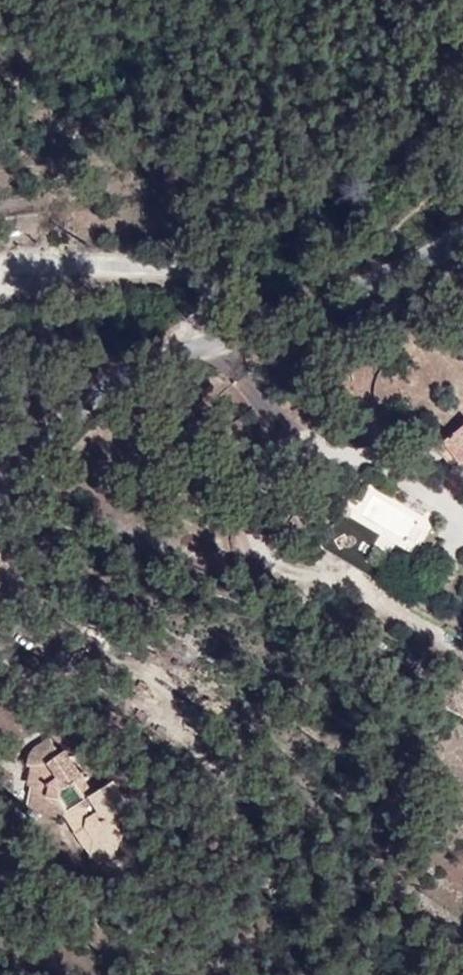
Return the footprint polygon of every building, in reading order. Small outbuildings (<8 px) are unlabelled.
[(67,778),(82,766),(51,719),(45,724),(36,708),(17,722),(9,740),(26,742),(34,752),(17,774),(45,797),(51,789),(55,783),(67,778)] [(121,794),(111,778),(116,775),(101,752),(82,766),(67,778),(55,783),(51,789),(64,806),(72,800),(85,816),(93,838),(116,830),(106,805),(121,794)]
